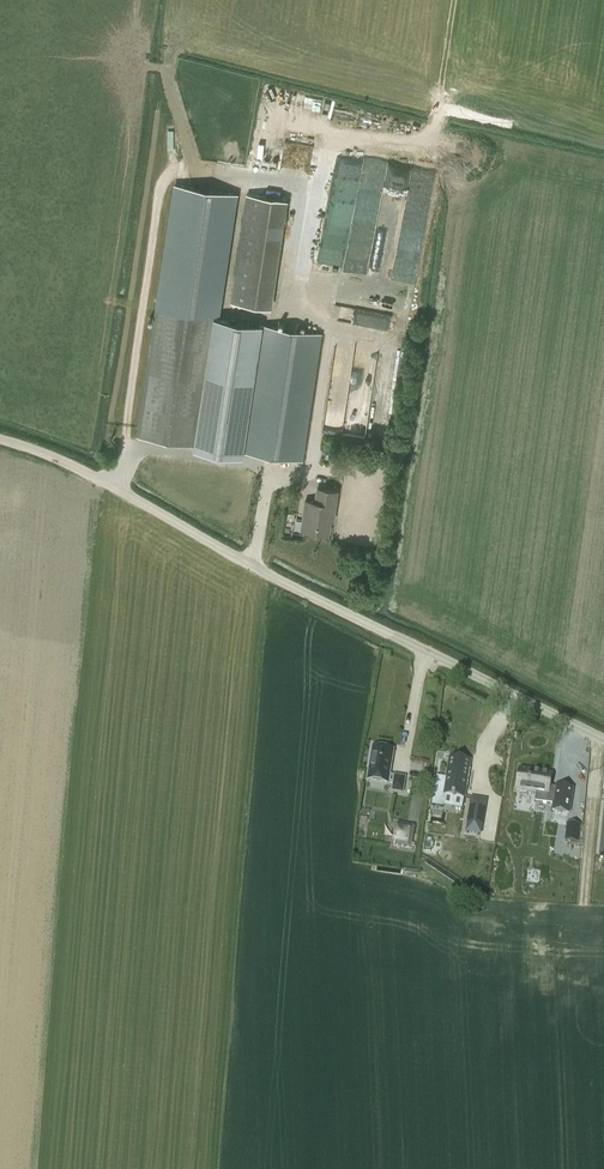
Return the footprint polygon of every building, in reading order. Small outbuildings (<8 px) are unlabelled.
[(137,434),(194,443),(193,449),(242,457),(243,452),(303,461),(322,334),(218,318),(238,193),(175,183),(137,434)] [(243,192),(230,301),(270,306),(284,197),(243,192)] [(389,428),(393,354),(375,353),(371,427),(389,428)] [(323,489),(321,502),(306,500),(303,521),(306,521),(304,531),(328,534),(330,520),(333,520),(337,491),(323,489)] [(393,751),(372,747),(367,781),(387,785),(393,751)] [(437,777),(432,807),(443,809),(443,807),(445,796),(453,798),(456,799),(456,798),(464,799),(465,800),(471,761),(450,758),(447,779),(437,777)] [(521,770),(518,789),(538,793),(536,802),(554,805),(553,810),(569,813),(573,790),(557,787),(557,788),(550,787),(552,775),(521,770)] [(402,794),(404,778),(394,776),(391,792),(402,794)] [(484,814),(486,802),(473,800),(471,800),(470,805),(469,811),(469,816),(483,818),(484,814)] [(395,845),(411,847),(413,830),(403,828),(404,823),(399,822),(395,845)] [(573,824),(568,824),(566,842),(574,843),(578,843),(580,825),(573,824)]
